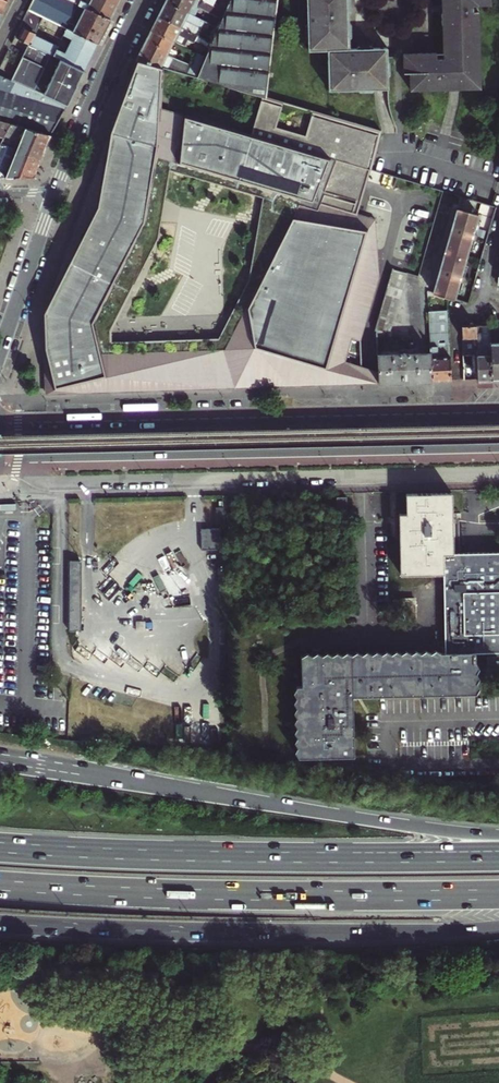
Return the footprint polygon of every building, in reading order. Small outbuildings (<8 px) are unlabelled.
[(61,25),(98,43),(105,30),(110,19),(71,0),(33,0),(28,9),(44,17),(61,25)] [(110,19),(116,8),(120,0),(71,0),(110,19)] [(215,6),(203,0),(166,0),(166,1),(204,20),(217,27),(224,11),(215,6)] [(276,0),(229,0),(224,11),(217,27),(210,42),(208,48),(205,57),(196,77),(262,97),(264,97),(276,0)] [(311,51),(325,51),(327,91),(388,90),(387,49),(351,50),(350,0),(310,0),(311,51)] [(474,8),(491,7),(491,0),(442,0),(443,55),(403,56),(404,75),(410,75),(410,91),(482,89),(480,15),(474,15),(474,8)] [(162,9),(158,16),(197,35),(204,20),(166,1),(162,9)] [(62,39),(70,43),(66,53),(58,49),(59,46),(35,34),(39,28),(44,17),(28,9),(14,37),(18,39),(27,43),(84,70),(92,55),(98,43),(61,25),(58,31),(64,34),(61,39),(62,39)] [(210,42),(197,35),(158,16),(154,24),(151,30),(174,41),(176,42),(180,34),(208,48),(210,42)] [(39,28),(61,39),(64,34),(58,31),(61,25),(44,17),(39,28)] [(136,58),(140,60),(164,67),(196,77),(205,57),(202,55),(196,68),(167,54),(169,50),(174,41),(151,30),(144,44),(136,58)] [(62,39),(59,46),(58,49),(66,53),(70,43),(62,39)] [(20,58),(13,71),(10,79),(67,106),(72,96),(80,78),(84,70),(27,43),(25,48),(20,58)] [(193,62),(169,50),(167,54),(196,68),(202,55),(198,53),(193,62)] [(123,98),(140,60),(136,58),(121,89),(73,218),(59,257),(42,314),(39,321),(21,382),(27,395),(47,394),(44,314),(61,275),(84,224),(108,150),(123,98)] [(164,67),(140,60),(123,98),(108,150),(84,224),(61,275),(44,314),(47,394),(138,391),(175,390),(235,387),(249,387),(231,331),(219,332),(112,338),(112,326),(135,280),(139,233),(159,152),(194,166),(241,175),(273,199),(280,189),(358,213),(360,203),(358,171),(349,169),(352,159),(371,165),(381,132),(264,97),(262,97),(251,135),(163,110),(152,106),(158,85),(164,67)] [(67,106),(10,79),(0,74),(0,121),(11,124),(51,134),(57,124),(67,106)] [(163,87),(158,85),(152,106),(163,110),(163,87)] [(11,124),(0,121),(0,148),(11,124)] [(51,134),(11,124),(0,148),(0,177),(3,177),(34,177),(43,154),(51,134)] [(219,332),(231,331),(265,285),(273,199),(241,175),(194,166),(159,152),(139,233),(135,280),(156,235),(166,194),(175,169),(263,203),(255,286),(219,332)] [(371,165),(352,159),(349,169),(358,171),(360,203),(371,169),(371,165)] [(375,218),(358,213),(280,189),(273,199),(265,285),(231,331),(249,387),(264,386),(355,383),(363,383),(379,382),(378,370),(362,367),(361,339),(380,278),(375,218)] [(457,208),(451,229),(476,236),(477,233),(473,232),(476,221),(478,214),(457,208)] [(173,300),(220,297),(218,256),(200,247),(214,247),(214,238),(209,239),(198,234),(202,233),(202,224),(191,225),(187,223),(180,223),(176,232),(177,249),(168,268),(184,276),(173,300)] [(451,229),(445,250),(466,256),(468,249),(471,238),(475,239),(476,236),(451,229)] [(445,250),(439,271),(464,278),(465,275),(461,274),(464,263),(466,256),(445,250)] [(391,328),(408,273),(393,268),(376,323),(377,337),(392,336),(391,328)] [(464,278),(439,271),(434,292),(447,296),(454,298),(456,291),(460,280),(463,281),(464,278)] [(429,311),(430,352),(431,381),(435,381),(444,380),(451,380),(448,310),(429,311)] [(463,347),(477,347),(476,330),(476,325),(462,326),(463,347)] [(477,356),(478,379),(484,379),(491,379),(490,343),(489,325),(476,325),(476,330),(482,330),(483,349),(477,349),(477,356)] [(490,343),(491,379),(498,378),(498,342),(490,343)] [(431,381),(430,352),(378,354),(378,370),(379,382),(404,382),(419,381),(431,381)] [(472,379),(478,379),(477,356),(463,356),(464,380),(472,379)] [(424,574),(441,573),(441,553),(452,553),(452,493),(420,493),(406,493),(406,513),(399,513),(399,574),(424,574)] [(346,498),(337,498),(337,522),(346,521),(346,498)] [(215,530),(223,530),(223,503),(220,503),(220,510),(215,510),(215,530)] [(219,531),(201,531),(201,551),(219,551),(219,531)] [(459,553),(452,553),(441,553),(441,573),(442,652),(473,652),(498,652),(498,552),(459,553)] [(83,560),(70,560),(69,630),(82,630),(83,560)] [(417,599),(401,600),(401,628),(418,628),(417,599)] [(472,691),(473,652),(442,652),(298,653),(299,684),(293,684),(293,754),(349,754),(349,692),(472,691)]
